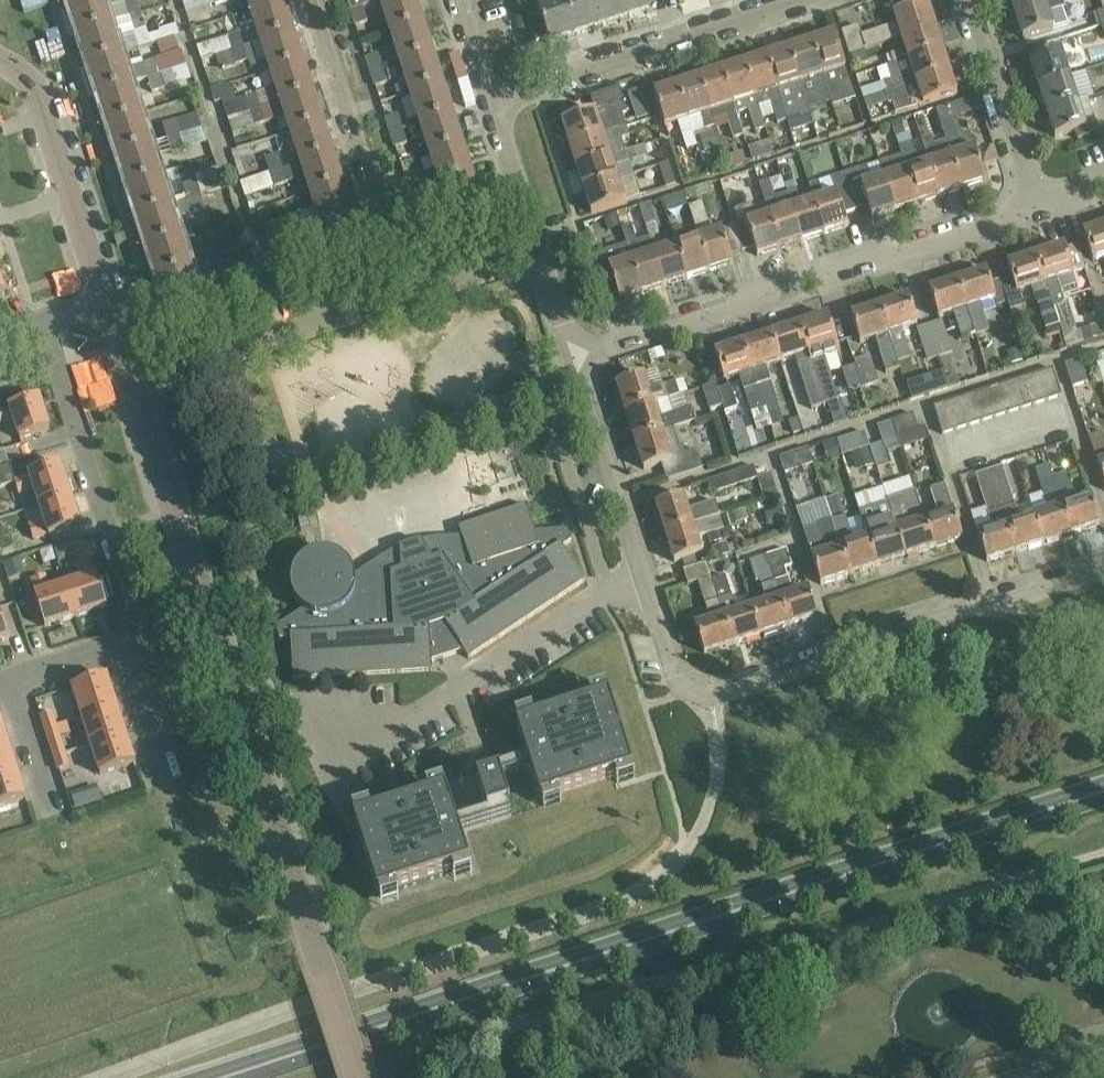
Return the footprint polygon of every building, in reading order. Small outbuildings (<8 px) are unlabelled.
[(107,9),(104,0),(79,0),(68,4),(78,35),(141,14),(137,0),(133,0),(107,9)] [(284,0),(247,0),(251,11),(284,0)] [(294,31),(284,0),(251,11),(260,42),(294,31)] [(351,12),(363,8),(380,2),(388,0),(347,0),(351,12)] [(423,22),(416,0),(388,0),(380,2),(390,33),(423,22)] [(527,15),(536,42),(548,38),(550,44),(576,36),(565,0),(559,0),(537,7),(539,11),(527,15)] [(576,36),(603,27),(594,0),(565,0),(576,36)] [(603,27),(630,18),(624,0),(594,0),(603,27)] [(630,18),(657,9),(653,0),(624,0),(630,18)] [(1044,0),(1010,0),(1014,13),(1045,2),(1044,0)] [(1062,0),(1052,0),(1045,2),(1014,13),(1023,39),(1068,24),(1063,8),(1064,8),(1062,0)] [(865,49),(901,37),(935,26),(928,3),(894,14),(897,24),(862,36),(858,26),(842,31),(849,54),(865,49)] [(355,26),(368,22),(363,8),(351,12),(355,26)] [(121,54),(116,37),(146,28),(141,14),(78,35),(88,64),(121,54)] [(400,63),(433,52),(423,22),(390,33),(400,63)] [(893,65),(943,49),(935,26),(901,37),(905,50),(890,55),(893,65)] [(270,72),(304,61),(294,31),(260,42),(270,72)] [(239,32),(226,37),(231,51),(244,47),(239,32)] [(846,102),(856,99),(834,34),(812,41),(827,87),(840,83),(846,102)] [(809,109),(832,101),(827,87),(812,41),(789,48),(809,109)] [(208,44),(197,47),(202,61),(213,57),(208,44)] [(217,71),(248,61),(244,47),(231,51),(213,57),(202,61),(206,73),(217,70),(217,71)] [(809,109),(789,48),(767,56),(788,120),(791,131),(813,124),(809,109)] [(865,49),(849,54),(854,68),(869,63),(865,49)] [(882,93),(885,92),(950,71),(943,49),(893,65),(875,71),(882,93)] [(162,58),(157,60),(161,74),(184,67),(186,66),(182,51),(180,52),(162,58)] [(1038,87),(1069,77),(1061,51),(1030,61),(1038,87)] [(443,82),(433,52),(400,63),(410,93),(443,82)] [(98,95),(131,84),(121,54),(88,64),(98,95)] [(378,54),(366,58),(371,73),(383,69),(378,54)] [(778,123),(788,120),(767,56),(744,63),(758,105),(770,101),(778,123)] [(148,79),(161,74),(157,60),(143,64),(148,79)] [(313,91),(304,61),(270,72),(275,87),(223,104),(228,119),(313,91)] [(757,131),(766,128),(758,105),(744,63),(722,70),(735,112),(749,108),(757,131)] [(371,73),(375,87),(388,83),(383,69),(371,73)] [(738,120),(735,112),(722,70),(699,78),(710,112),(723,108),(728,123),(734,139),(743,136),(738,120)] [(895,114),(957,94),(950,71),(885,92),(889,105),(892,104),(895,114)] [(161,74),(148,79),(152,93),(166,88),(161,74)] [(1047,112),(1077,101),(1069,77),(1038,87),(1047,112)] [(715,127),(710,112),(699,78),(677,85),(693,134),(715,127)] [(453,113),(443,83),(443,82),(410,93),(420,124),(453,113)] [(108,125),(141,114),(131,84),(98,95),(108,125)] [(697,146),(693,134),(677,85),(654,92),(665,126),(678,122),(683,138),(687,149),(697,146)] [(622,114),(628,112),(619,86),(591,95),(596,111),(562,122),(569,146),(627,127),(622,114)] [(642,89),(628,94),(632,104),(637,107),(647,104),(642,89)] [(313,91),(227,120),(234,138),(257,130),(255,126),(285,116),(290,132),(323,122),(313,91)] [(1078,140),(1095,134),(1098,133),(1087,98),(1077,101),(1047,112),(1055,138),(1075,131),(1078,140)] [(956,118),(963,115),(959,103),(937,110),(947,140),(963,189),(986,182),(970,132),(962,135),(956,118)] [(167,139),(180,135),(202,128),(197,113),(162,124),(167,139)] [(463,143),(453,113),(420,124),(430,154),(463,143)] [(151,145),(141,114),(108,125),(118,156),(151,145)] [(390,133),(403,129),(398,115),(386,119),(390,133)] [(333,152),(323,122),(290,132),(300,163),(333,152)] [(577,168),(626,152),(622,139),(630,137),(627,127),(569,146),(577,168)] [(390,133),(395,148),(408,144),(403,129),(390,133)] [(180,135),(167,139),(172,154),(185,149),(180,135)] [(963,189),(947,140),(934,144),(931,135),(921,139),(929,163),(940,197),(963,189)] [(912,142),(899,146),(902,154),(918,204),(940,197),(929,163),(920,166),(912,142)] [(473,174),(463,144),(463,143),(430,154),(439,185),(473,174)] [(161,177),(151,145),(118,156),(128,188),(161,177)] [(584,191),(632,175),(628,162),(647,156),(644,146),(626,152),(577,168),(584,191)] [(343,183),(333,152),(300,163),(283,169),(288,182),(305,177),(310,193),(343,183)] [(278,154),(265,159),(270,173),(283,169),(278,154)] [(895,211),(918,204),(902,154),(879,162),(885,179),(895,211)] [(666,188),(676,185),(669,162),(659,166),(666,188)] [(867,166),(844,173),(855,206),(867,202),(873,219),(895,211),(885,179),(872,183),(867,166)] [(201,195),(225,186),(219,168),(194,176),(196,181),(182,186),(187,200),(201,195)] [(275,187),(288,182),(283,169),(270,173),(275,187)] [(843,210),(855,206),(844,173),(809,185),(814,200),(825,234),(848,227),(843,210)] [(483,205),(473,174),(439,185),(449,216),(483,205)] [(641,196),(637,185),(633,175),(632,175),(584,191),(591,213),(625,202),(641,196)] [(410,194),(423,190),(418,176),(405,180),(410,194)] [(137,216),(171,205),(161,177),(128,188),(137,216)] [(775,198),(774,196),(769,181),(759,184),(764,199),(766,204),(780,249),(803,242),(787,194),(775,198)] [(353,213),(343,183),(310,193),(315,209),(265,226),(269,241),(290,234),(302,230),(320,224),(353,213)] [(825,234),(814,200),(802,204),(797,189),(787,192),(787,194),(803,242),(825,234)] [(410,194),(415,208),(427,204),(423,190),(410,194)] [(205,210),(201,195),(187,200),(192,214),(205,210)] [(734,226),(712,233),(702,202),(688,207),(698,238),(709,272),(733,264),(730,256),(743,252),(734,226)] [(766,204),(753,208),(752,203),(742,207),(747,222),(746,222),(738,225),(734,226),(743,252),(755,248),(757,256),(780,249),(766,204)] [(664,249),(659,234),(650,204),(640,207),(649,237),(648,237),(664,287),(687,279),(676,245),(664,249)] [(181,236),(175,220),(171,205),(137,216),(147,247),(181,236)] [(742,207),(734,210),(738,225),(746,222),(747,222),(742,207)] [(363,244),(353,213),(320,224),(330,255),(363,244)] [(664,287),(648,237),(636,241),(631,226),(621,229),(625,245),(642,294),(664,287)] [(1084,233),(1092,260),(1103,256),(1103,226),(1084,233)] [(709,272),(698,238),(686,242),(681,227),(671,230),(676,245),(687,279),(709,272)] [(307,244),(302,230),(290,234),(295,248),(307,244)] [(207,261),(220,257),(243,249),(238,235),(203,246),(207,261)] [(190,266),(181,236),(147,247),(157,277),(190,266)] [(620,301),(642,294),(625,245),(614,248),(594,255),(604,285),(614,282),(620,301)] [(1073,273),(1071,267),(1065,246),(1036,255),(1053,309),(1062,306),(1064,301),(1057,278),(1073,273)] [(1058,323),(1053,309),(1036,255),(1007,264),(1012,277),(1001,280),(1005,291),(1015,288),(1016,291),(1020,290),(1032,286),(1045,328),(1058,323)] [(225,271),(220,257),(207,261),(191,267),(190,266),(157,277),(167,308),(201,297),(195,281),(225,271)] [(1005,291),(1001,280),(991,284),(986,271),(958,280),(976,335),(989,331),(980,303),(994,298),(996,306),(1008,302),(1005,291)] [(962,340),(976,335),(958,280),(929,290),(938,317),(953,312),(962,340)] [(1015,288),(1005,291),(1008,302),(1011,311),(1025,306),(1020,290),(1016,291),(1015,288)] [(917,324),(915,318),(908,297),(880,306),(898,361),(911,356),(902,328),(917,324)] [(1062,306),(1053,309),(1058,323),(1061,335),(1077,330),(1067,300),(1064,301),(1062,306)] [(1095,305),(1101,325),(1103,334),(1103,303),(1095,305)] [(900,368),(898,361),(880,306),(851,315),(860,342),(875,337),(881,353),(880,353),(886,372),(900,368)] [(840,353),(835,337),(828,316),(799,325),(825,404),(838,400),(824,358),(840,353)] [(929,325),(940,357),(953,353),(942,321),(929,325)] [(812,409),(825,404),(799,325),(772,334),(781,362),(795,357),(812,409)] [(929,325),(917,330),(927,361),(940,357),(929,325)] [(1081,331),(1085,343),(1103,337),(1103,334),(1101,325),(1081,331)] [(766,366),(781,362),(772,334),(744,343),(765,408),(778,404),(766,366)] [(751,413),(765,408),(744,343),(715,353),(724,380),(739,375),(751,413)] [(879,383),(870,356),(854,361),(863,388),(879,383)] [(1088,382),(1081,360),(1081,359),(1065,365),(1072,388),(1088,382)] [(1048,400),(1062,396),(1053,369),(1039,373),(1048,400)] [(1035,405),(1048,400),(1039,373),(1026,377),(1035,405)] [(626,413),(669,399),(680,396),(675,382),(649,391),(644,375),(616,385),(626,413)] [(932,376),(907,384),(912,400),(937,392),(932,376)] [(1022,409),(1035,405),(1026,377),(1013,381),(1022,409)] [(1009,413),(1022,409),(1013,381),(1000,386),(1009,413)] [(710,410),(723,406),(718,389),(716,383),(703,387),(710,410)] [(738,408),(730,385),(718,389),(723,406),(725,412),(738,408)] [(995,417),(1009,413),(1000,386),(986,390),(995,417)] [(982,422),(995,417),(986,390),(973,394),(982,422)] [(969,426),(982,422),(973,394),(960,399),(969,426)] [(29,437),(50,430),(39,397),(9,407),(10,409),(0,412),(0,423),(1,425),(14,420),(20,440),(29,437)] [(673,414),(669,399),(626,413),(635,442),(678,428),(677,428),(696,421),(691,408),(673,414)] [(956,430),(969,426),(960,399),(947,403),(956,430)] [(942,435),(956,430),(947,403),(933,407),(942,435)] [(902,449),(930,440),(925,426),(918,429),(913,413),(892,420),(902,449)] [(536,428),(547,425),(543,414),(532,418),(536,428)] [(797,418),(789,421),(794,434),(801,431),(797,418)] [(887,453),(902,449),(892,420),(878,425),(887,453)] [(697,450),(686,453),(678,428),(635,442),(644,470),(662,464),(667,481),(703,469),(697,450)] [(1102,431),(1088,436),(1100,471),(1103,483),(1103,437),(1102,431)] [(865,432),(837,442),(841,452),(842,457),(851,454),(855,453),(869,448),(870,448),(869,447),(865,432)] [(871,446),(878,468),(891,464),(887,453),(883,442),(871,446)] [(813,464),(809,451),(808,448),(780,457),(785,473),(813,464)] [(855,453),(851,454),(857,471),(874,466),(869,448),(855,453)] [(9,464),(5,450),(0,451),(0,466),(9,464)] [(1004,463),(1009,484),(1020,481),(1015,460),(1004,463)] [(40,505),(71,495),(61,464),(30,474),(30,477),(15,481),(16,482),(15,483),(19,495),(35,490),(40,505)] [(15,481),(10,465),(0,468),(0,487),(15,483),(16,482),(15,481)] [(772,498),(778,497),(778,496),(771,473),(757,477),(754,466),(707,481),(711,494),(758,479),(763,495),(770,492),(772,498)] [(1044,543),(1035,515),(1020,520),(1002,466),(989,471),(1016,552),(1044,543)] [(987,562),(1016,552),(989,471),(976,475),(993,529),(978,534),(987,562)] [(1100,525),(1091,497),(1076,502),(1067,476),(1054,480),(1072,534),(1100,525)] [(1044,543),(1072,534),(1054,480),(1041,484),(1044,493),(1030,498),(1035,515),(1044,543)] [(934,548),(962,539),(945,485),(931,489),(940,515),(925,520),(934,548)] [(934,548),(925,520),(915,491),(888,500),(906,557),(934,548)] [(49,537),(60,533),(81,526),(71,495),(40,505),(45,521),(30,526),(34,540),(48,535),(49,537)] [(869,538),(854,543),(839,495),(824,500),(849,576),(878,566),(869,538)] [(715,501),(688,510),(684,496),(656,505),(665,534),(720,516),(715,501)] [(821,585),(849,576),(824,500),(811,504),(827,552),(812,557),(821,585)] [(878,566),(906,557),(888,500),(887,500),(888,502),(860,511),(869,538),(878,566)] [(303,609),(276,627),(280,639),(291,639),(293,679),(432,671),(432,661),(463,650),(469,659),(585,582),(563,548),(572,542),(568,530),(535,532),(526,505),(459,528),(462,537),(448,537),(437,538),(415,543),(400,548),(384,556),(366,568),(355,575),(351,568),(349,564),(344,559),(335,554),(328,552),(319,553),(312,554),(305,558),(299,563),(295,568),(292,579),(291,586),(292,590),(294,597),(298,604),(303,609)] [(315,505),(295,510),(301,531),(301,532),(320,527),(315,505)] [(745,510),(723,517),(726,528),(749,520),(745,510)] [(703,553),(698,538),(707,535),(710,534),(713,533),(721,530),(724,529),(720,516),(665,534),(675,562),(703,553)] [(710,534),(707,535),(710,544),(732,536),(729,528),(724,529),(721,530),(713,533),(710,534)] [(67,546),(55,550),(59,563),(66,561),(70,554),(67,546)] [(785,568),(792,566),(787,549),(766,556),(789,626),(818,617),(809,589),(794,594),(785,568)] [(761,635),(789,626),(766,556),(749,561),(756,582),(759,581),(766,603),(752,607),(761,635)] [(81,579),(66,585),(76,617),(107,607),(97,576),(95,576),(90,561),(76,566),(81,579)] [(732,645),(711,580),(705,563),(683,570),(688,585),(698,582),(711,621),(695,626),(705,654),(732,645)] [(46,576),(33,581),(37,595),(35,596),(45,627),(76,617),(66,585),(50,590),(46,576)] [(752,607),(737,612),(725,576),(711,580),(732,645),(761,635),(752,607)] [(2,618),(0,612),(0,642),(9,639),(2,618)] [(116,706),(107,677),(72,688),(82,717),(116,706)] [(609,695),(517,724),(527,758),(541,799),(633,769),(609,695)] [(91,745),(125,734),(116,706),(82,717),(91,745)] [(45,729),(56,725),(52,713),(41,716),(45,729)] [(61,739),(71,735),(67,722),(56,726),(56,725),(45,729),(54,757),(66,754),(61,739)] [(90,746),(99,775),(135,763),(125,734),(91,745),(90,746)] [(16,770),(7,741),(0,744),(0,775),(16,770)] [(59,772),(71,768),(66,754),(54,757),(59,772)] [(17,770),(16,770),(0,775),(0,807),(26,799),(17,770)] [(499,776),(477,783),(487,816),(510,808),(499,776)] [(470,867),(446,793),(354,822),(378,897),(470,867)]
